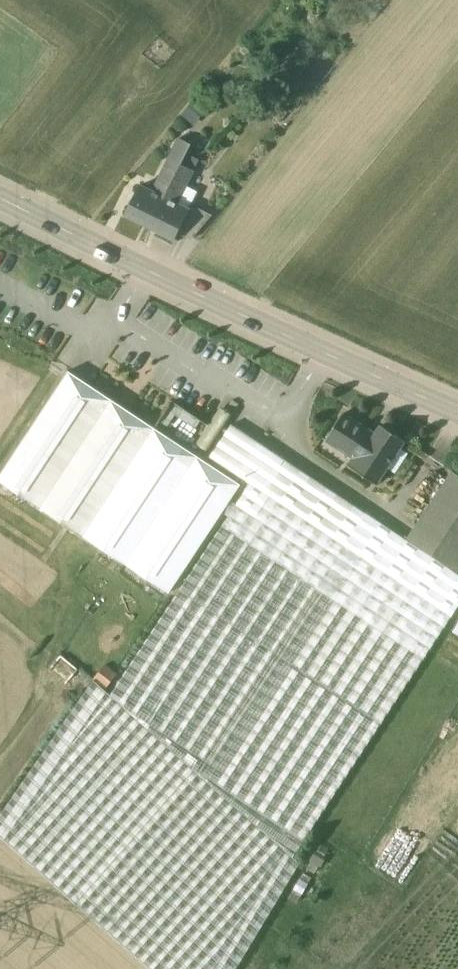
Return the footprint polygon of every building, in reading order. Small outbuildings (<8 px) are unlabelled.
[(194,126),(208,109),(195,98),(181,115),(194,126)] [(183,164),(185,160),(192,144),(179,137),(154,189),(142,184),(126,215),(151,227),(183,164)] [(194,156),(185,160),(183,164),(194,170),(200,159),(194,156)] [(196,171),(194,170),(183,164),(151,227),(175,239),(179,231),(193,238),(213,215),(192,204),(199,192),(188,187),(196,171)] [(198,455),(191,466),(106,410),(113,400),(75,375),(69,371),(0,476),(0,479),(170,591),(223,511),(230,516),(238,504),(233,501),(243,485),(198,455)] [(378,483),(406,440),(382,425),(376,434),(344,413),(326,440),(353,458),(349,464),(378,483)] [(150,968),(237,968),(301,862),(293,857),(457,608),(457,574),(457,573),(457,474),(453,471),(407,540),(232,424),(210,457),(252,484),(238,504),(230,516),(112,695),(95,680),(0,817),(0,836),(150,968)] [(310,861),(312,862),(320,866),(321,867),(327,857),(325,856),(317,851),(316,851),(310,861)] [(302,894),(294,889),(290,897),(297,902),(302,894)]
